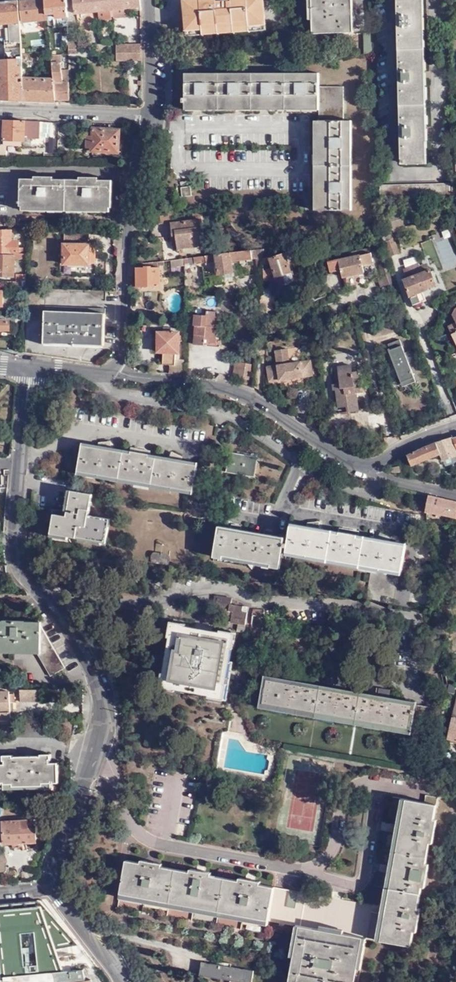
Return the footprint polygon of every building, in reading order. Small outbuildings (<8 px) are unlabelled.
[(44,0),(20,0),(22,21),(46,19),(44,0)] [(46,19),(53,18),(53,28),(58,28),(57,17),(68,17),(67,0),(44,0),(46,19)] [(75,13),(97,11),(98,18),(120,16),(120,9),(125,9),(126,12),(138,11),(138,14),(140,14),(139,0),(73,0),(75,13)] [(262,0),(228,0),(216,1),(216,0),(183,0),(182,0),(185,31),(186,31),(187,36),(264,29),(263,24),(265,24),(262,0)] [(352,0),(314,0),(315,32),(354,31),(352,0)] [(403,162),(424,161),(419,0),(397,0),(403,162)] [(18,1),(0,3),(0,24),(9,24),(10,43),(20,44),(18,1)] [(140,60),(140,43),(115,42),(115,60),(140,60)] [(23,101),(22,78),(20,44),(10,43),(4,43),(4,45),(4,60),(0,60),(0,100),(23,101)] [(55,102),(70,102),(69,82),(60,82),(59,54),(50,54),(53,79),(55,102)] [(319,73),(186,73),(186,98),(184,97),(184,102),(186,103),(186,108),(186,110),(318,110),(318,115),(312,115),(313,210),(351,210),(351,121),(344,120),(344,86),(319,86),(319,73)] [(23,101),(55,102),(53,79),(22,78),(23,101)] [(31,121),(3,119),(2,139),(2,140),(20,140),(23,140),(23,138),(30,138),(31,121)] [(119,130),(94,129),(93,138),(93,147),(93,151),(118,152),(119,130)] [(115,180),(127,181),(128,175),(116,172),(115,180)] [(108,180),(19,180),(19,206),(108,207),(108,180)] [(380,202),(449,199),(449,184),(379,187),(380,202)] [(189,195),(187,186),(178,188),(180,197),(189,195)] [(111,226),(119,226),(121,211),(113,211),(111,226)] [(170,212),(159,213),(159,220),(160,223),(171,222),(170,212)] [(204,245),(201,219),(169,223),(174,250),(178,249),(178,248),(204,245)] [(390,228),(381,232),(389,256),(399,253),(390,228)] [(24,252),(25,252),(25,246),(17,246),(17,240),(14,240),(14,238),(10,238),(10,230),(0,230),(0,251),(21,252),(21,250),(23,250),(24,252)] [(89,254),(89,235),(64,234),(63,265),(88,265),(88,264),(93,264),(94,254),(89,254)] [(300,256),(297,249),(265,260),(263,284),(276,282),(275,278),(270,265),(274,264),(279,277),(284,276),(287,285),(297,282),(289,259),(300,256)] [(258,259),(257,250),(252,250),(183,258),(183,264),(183,269),(196,269),(197,264),(206,263),(206,265),(218,264),(219,274),(233,273),(233,262),(258,259)] [(9,252),(9,255),(0,255),(0,275),(13,276),(13,257),(25,257),(25,252),(24,252),(9,252)] [(373,262),(371,254),(329,262),(331,272),(341,270),(342,277),(364,273),(362,264),(373,262)] [(404,266),(417,262),(415,256),(402,260),(404,266)] [(150,264),(150,263),(143,263),(143,265),(136,266),(137,285),(159,284),(157,264),(150,264)] [(391,284),(386,263),(380,264),(383,275),(378,277),(380,286),(391,284)] [(422,272),(418,263),(402,269),(406,278),(402,279),(411,305),(425,300),(422,292),(428,290),(428,288),(435,285),(430,270),(422,272)] [(275,278),(279,277),(274,264),(270,265),(275,278)] [(277,309),(277,294),(263,295),(264,310),(277,309)] [(104,344),(105,306),(45,305),(44,342),(68,342),(68,345),(80,346),(80,343),(104,344)] [(453,310),(452,313),(455,321),(447,325),(455,343),(455,308),(453,310)] [(214,328),(215,313),(206,312),(205,317),(194,316),(193,327),(195,327),(194,347),(206,348),(206,344),(216,345),(217,328),(214,328)] [(168,374),(183,376),(183,353),(173,353),(173,349),(177,349),(177,321),(163,321),(163,325),(158,325),(157,327),(153,327),(153,334),(157,334),(157,354),(162,354),(162,366),(168,366),(168,374)] [(387,347),(400,382),(414,377),(408,362),(418,358),(415,351),(409,353),(409,355),(405,356),(404,353),(399,339),(387,344),(388,346),(387,347)] [(284,373),(285,376),(311,372),(309,358),(287,361),(285,346),(274,348),(276,363),(265,365),(267,379),(278,378),(278,375),(284,373)] [(352,371),(350,356),(337,358),(339,365),(338,366),(340,383),(332,384),(333,391),(335,390),(338,407),(346,406),(347,413),(360,411),(358,393),(362,393),(358,370),(352,371)] [(247,380),(249,364),(235,362),(233,377),(247,380)] [(414,377),(400,382),(402,386),(415,381),(414,377)] [(452,437),(429,445),(407,455),(411,465),(439,454),(442,460),(455,455),(455,448),(452,437)] [(98,448),(82,445),(77,475),(192,494),(197,463),(181,461),(183,455),(178,453),(172,450),(168,459),(149,456),(149,454),(146,453),(146,449),(140,448),(135,447),(134,451),(131,450),(131,453),(111,449),(110,440),(105,440),(100,440),(98,448)] [(257,456),(240,453),(239,457),(230,455),(227,470),(254,474),(257,456)] [(89,513),(93,494),(71,490),(66,515),(65,522),(53,520),(51,532),(76,537),(77,534),(106,539),(110,517),(89,513)] [(451,500),(428,494),(427,499),(428,511),(447,515),(451,500)] [(451,500),(447,515),(455,517),(455,501),(451,500)] [(372,569),(366,600),(393,605),(398,573),(401,574),(406,544),(390,541),(391,535),(385,532),(380,530),(376,539),(357,536),(358,533),(356,533),(357,530),(349,529),(342,528),(342,530),(340,530),(339,533),(320,530),(319,520),(313,521),(307,521),(306,528),(291,525),(286,554),(372,569)] [(241,530),(242,525),(236,524),(231,523),(230,528),(219,527),(213,557),(279,568),(285,537),(273,535),(274,530),(269,529),(264,529),(263,534),(241,530)] [(245,628),(248,611),(230,608),(231,603),(218,601),(218,604),(214,601),(212,610),(215,612),(222,614),(221,620),(232,621),(231,626),(239,627),(238,630),(243,631),(244,627),(245,628)] [(0,620),(0,648),(5,648),(5,651),(37,652),(51,676),(65,668),(39,621),(0,620)] [(238,680),(240,672),(231,670),(232,663),(226,662),(229,647),(227,647),(228,638),(200,633),(176,629),(175,637),(173,637),(170,652),(164,651),(158,690),(201,697),(201,695),(208,697),(208,698),(226,701),(230,679),(238,680)] [(34,663),(40,678),(48,675),(42,660),(34,663)] [(359,669),(353,662),(350,664),(352,666),(350,668),(354,672),(359,669)] [(433,731),(441,708),(390,699),(391,690),(378,687),(377,691),(376,697),(347,692),(349,682),(336,680),(335,684),(334,690),(304,684),(306,675),(295,673),(294,677),(293,682),(268,678),(263,703),(410,729),(406,755),(436,761),(433,731)] [(0,690),(0,719),(1,719),(2,720),(8,720),(10,719),(11,718),(10,701),(15,701),(15,692),(10,692),(10,689),(0,690)] [(20,689),(20,705),(36,704),(36,689),(20,689)] [(447,737),(455,739),(455,700),(447,737)] [(50,754),(40,754),(40,756),(12,757),(12,754),(2,754),(2,763),(0,763),(0,784),(11,784),(12,787),(42,787),(41,784),(57,784),(57,762),(51,762),(50,754)] [(424,804),(402,800),(398,826),(390,868),(382,911),(377,941),(408,947),(411,932),(415,933),(418,915),(415,914),(420,889),(423,889),(428,866),(425,865),(428,845),(433,846),(437,820),(434,819),(438,797),(425,795),(424,804)] [(22,829),(21,821),(3,822),(4,843),(12,842),(13,847),(23,846),(23,850),(27,850),(27,842),(38,841),(37,828),(22,829)] [(273,886),(260,884),(261,880),(249,878),(239,876),(238,879),(212,874),(212,871),(202,870),(190,868),(190,871),(162,866),(162,863),(151,861),(141,859),(140,862),(126,860),(117,906),(136,909),(136,912),(149,915),(149,912),(185,918),(185,921),(197,923),(198,920),(236,927),(235,930),(246,932),(247,929),(265,932),(273,886)] [(22,870),(21,881),(34,879),(40,873),(22,870)] [(272,920),(301,924),(303,907),(315,909),(317,893),(276,888),(272,920)] [(38,902),(0,906),(0,981),(57,981),(55,970),(62,970),(57,955),(38,902)] [(57,955),(81,952),(38,902),(57,955)] [(317,929),(294,925),(288,958),(291,958),(286,981),(354,981),(356,970),(360,971),(366,938),(342,934),(343,930),(328,928),(318,926),(317,929)] [(185,948),(170,953),(174,963),(197,954),(190,936),(182,940),(185,948)] [(254,970),(230,966),(231,963),(214,960),(214,963),(201,961),(199,974),(231,980),(230,981),(243,981),(245,981),(252,981),(254,970)] [(92,978),(86,979),(84,967),(62,970),(55,970),(57,981),(93,981),(92,978)]
